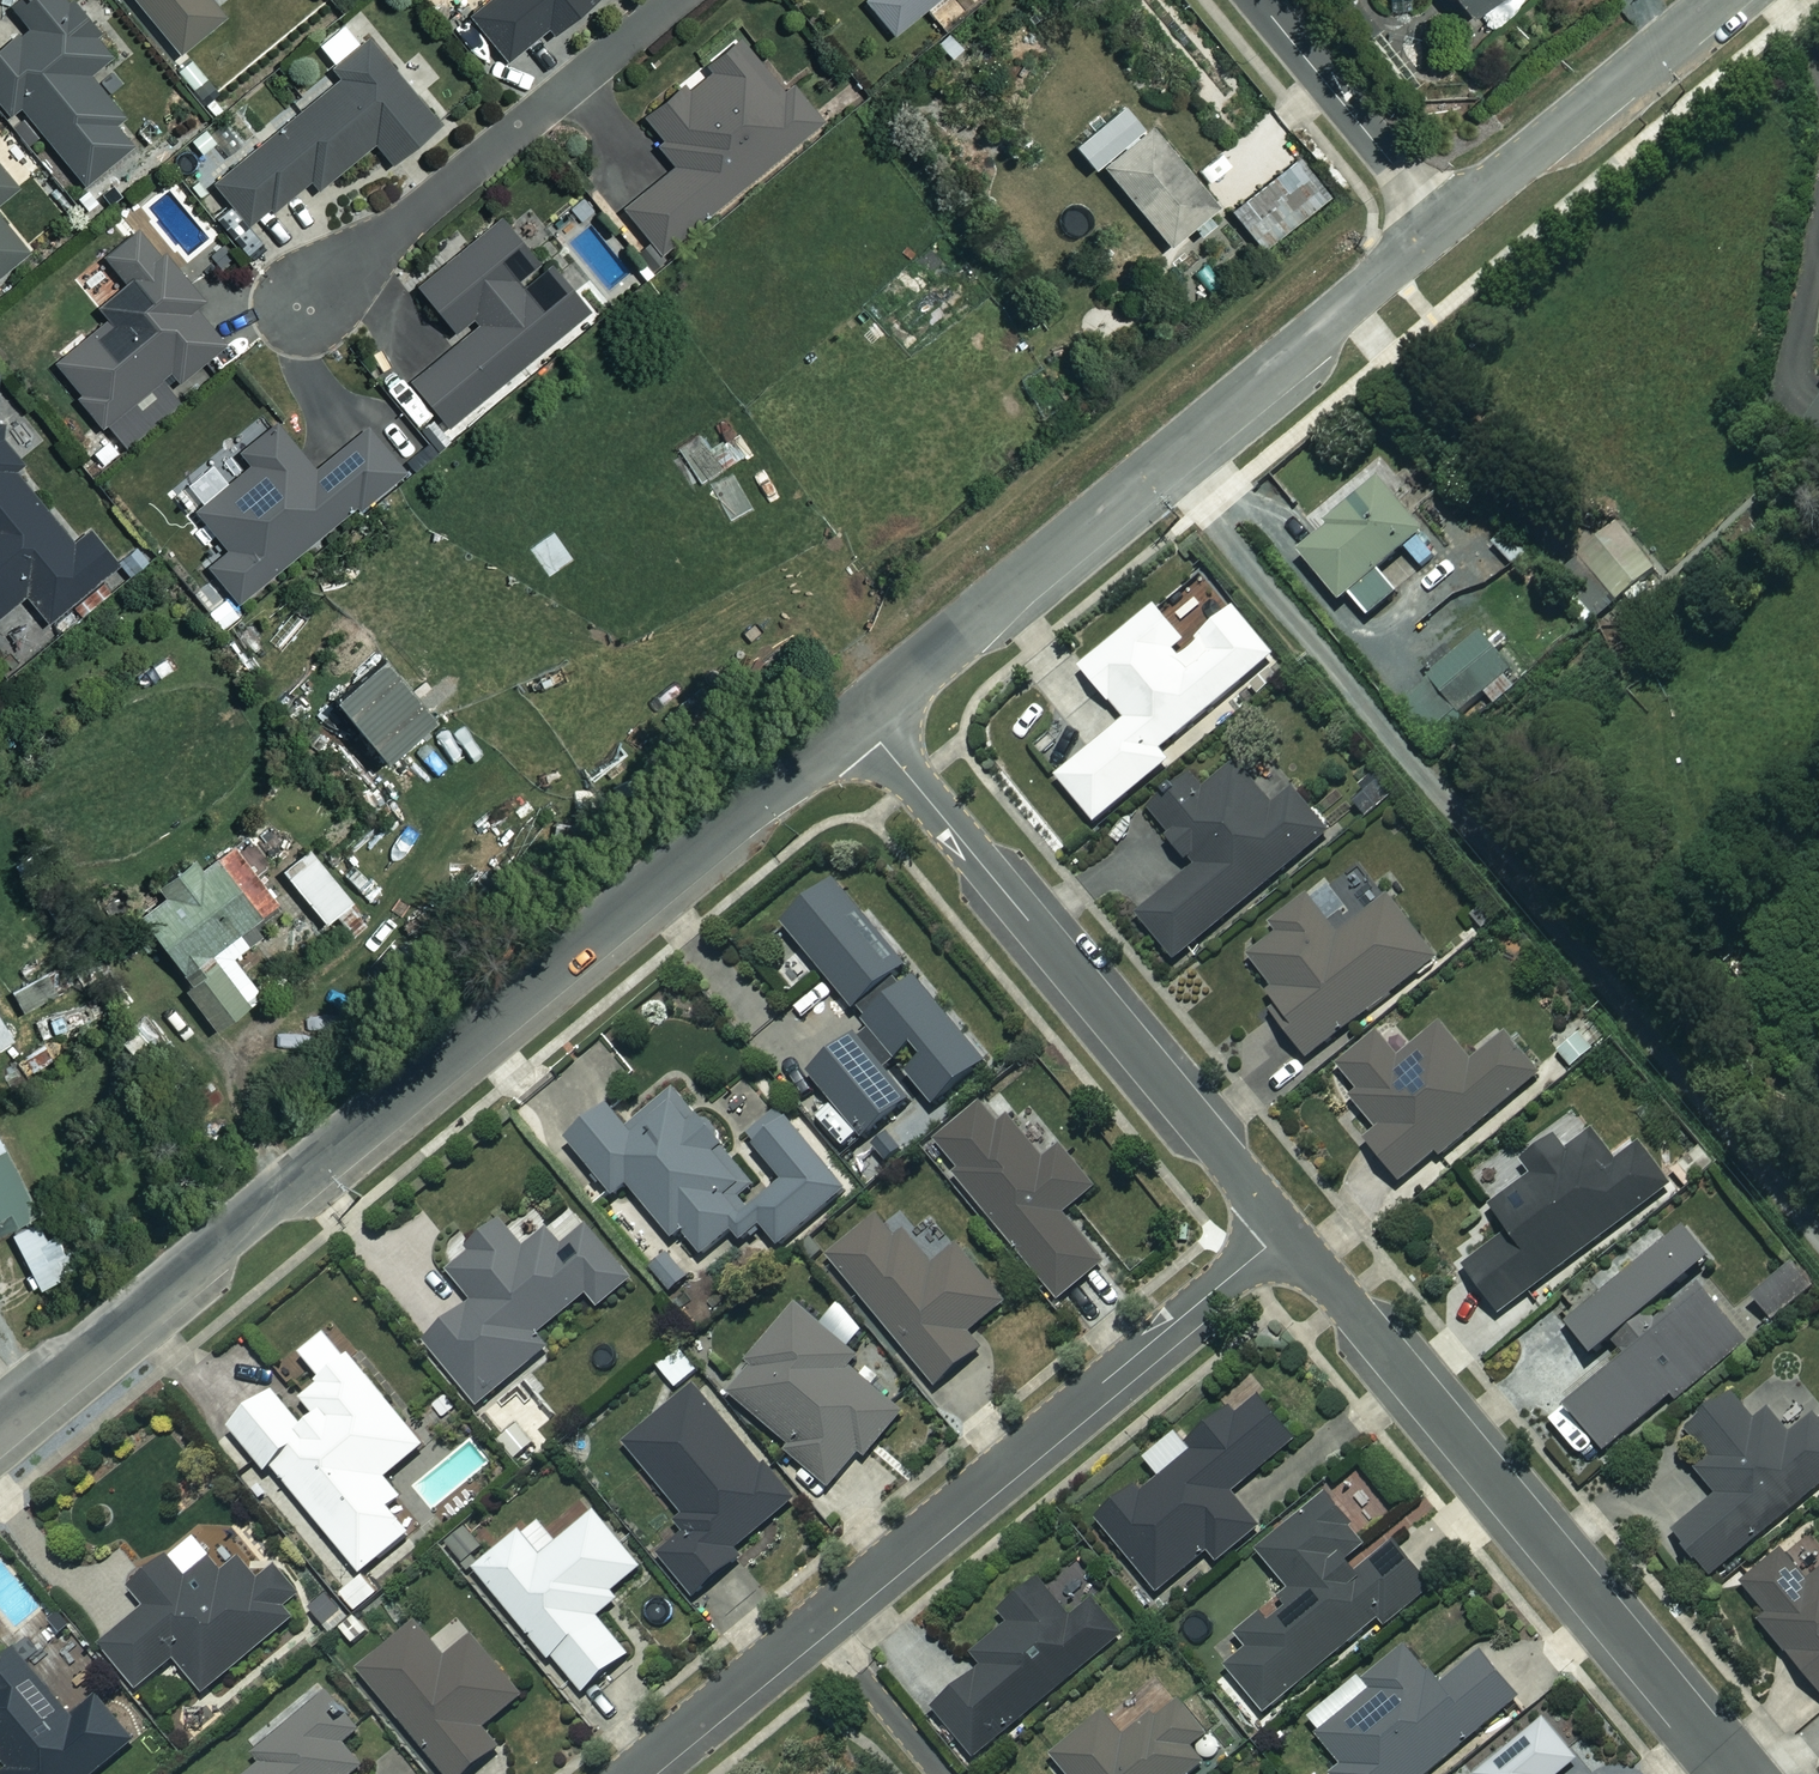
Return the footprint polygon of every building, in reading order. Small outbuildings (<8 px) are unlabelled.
[(72,0),(17,0),(11,5),(27,24),(0,46),(0,102),(9,112),(19,104),(85,184),(135,143),(111,114),(117,108),(90,75),(116,53),(72,0)] [(179,52),(225,14),(213,0),(137,0),(179,52)] [(468,11),(505,60),(542,32),(547,39),(600,0),(483,0),(468,11)] [(893,34),(934,0),(865,0),(893,34)] [(1463,14),(1480,0),(1452,0),(1463,14)] [(681,82),(641,116),(659,137),(653,141),(673,165),(623,207),(661,253),(823,118),(790,79),(781,87),(737,35),(701,65),(708,73),(688,91),(681,82)] [(213,183),(248,226),(270,208),(272,211),(309,180),(317,189),(374,141),(391,161),(438,121),(368,37),(331,68),(339,78),(213,183)] [(1142,132),(1119,105),(1074,143),(1094,167),(1100,163),(1169,244),(1217,204),(1150,125),(1142,132)] [(0,167),(0,199),(16,186),(0,167)] [(505,214),(418,286),(456,331),(470,319),(476,325),(411,379),(449,425),(591,308),(550,259),(545,263),(505,214)] [(27,251),(0,218),(0,273),(27,251)] [(180,381),(226,341),(197,309),(206,301),(136,228),(104,256),(126,281),(99,305),(109,316),(55,363),(79,390),(73,395),(102,427),(168,368),(180,381)] [(315,468),(277,421),(238,452),(250,467),(196,510),(227,550),(208,565),(237,601),(405,467),(371,424),(315,468)] [(119,563),(91,529),(74,543),(11,466),(20,459),(0,435),(1,424),(0,424),(0,617),(26,597),(46,622),(70,603),(82,618),(113,593),(101,578),(119,563)] [(731,465),(708,430),(679,448),(702,484),(731,465)] [(1440,551),(1380,476),(1296,544),(1341,601),(1350,594),(1368,616),(1397,593),(1377,569),(1406,546),(1422,566),(1440,551)] [(1618,603),(1656,571),(1616,525),(1579,557),(1618,603)] [(1184,642),(1156,607),(1079,669),(1123,722),(1054,778),(1092,825),(1169,762),(1159,750),(1275,655),(1236,606),(1197,638),(1201,642),(1181,659),(1174,651),(1184,642)] [(1516,675),(1486,633),(1405,691),(1435,733),(1516,675)] [(437,713),(385,650),(333,692),(385,755),(437,713)] [(1274,806),(1233,757),(1202,783),(1195,774),(1151,812),(1197,867),(1139,915),(1176,960),(1327,834),(1292,791),(1274,806)] [(259,914),(208,843),(158,879),(167,892),(141,910),(189,978),(183,983),(213,1026),(260,993),(232,953),(246,943),(237,929),(259,914)] [(351,899),(311,850),(285,872),(325,921),(351,899)] [(855,1007),(907,964),(837,880),(785,923),(855,1007)] [(1275,1002),(1270,1006),(1308,1055),(1437,957),(1391,896),(1338,935),(1314,904),(1249,954),(1274,987),(1267,992),(1275,1002)] [(907,964),(855,1007),(870,1025),(811,1074),(864,1138),(912,1098),(886,1066),(897,1058),(934,1104),(987,1060),(907,964)] [(71,984),(61,965),(13,991),(23,1010),(71,984)] [(0,1016),(0,1046),(14,1038),(0,1016)] [(1473,1063),(1442,1026),(1401,1059),(1379,1032),(1339,1065),(1358,1089),(1351,1095),(1378,1129),(1368,1138),(1402,1179),(1439,1149),(1444,1154),(1540,1075),(1507,1035),(1473,1063)] [(749,1137),(785,1180),(750,1210),(739,1197),(754,1184),(722,1147),(727,1142),(677,1083),(629,1123),(612,1103),(569,1140),(616,1196),(630,1184),(674,1236),(683,1229),(704,1254),(733,1230),(742,1241),(762,1224),(782,1247),(848,1191),(781,1111),(749,1137)] [(999,1125),(984,1106),(939,1144),(960,1169),(955,1173),(1061,1300),(1105,1263),(1064,1214),(1097,1186),(1064,1146),(1046,1161),(1009,1117),(999,1125)] [(1617,1163),(1594,1132),(1567,1152),(1556,1137),(1523,1161),(1533,1176),(1493,1206),(1513,1232),(1467,1266),(1502,1314),(1672,1187),(1641,1145),(1617,1163)] [(0,1141),(0,1226),(32,1211),(0,1141)] [(77,1268),(49,1214),(12,1233),(40,1287),(77,1268)] [(897,1238),(879,1215),(829,1254),(936,1385),(983,1348),(969,1331),(1007,1301),(960,1243),(936,1263),(908,1229),(897,1238)] [(525,1249),(502,1221),(447,1268),(474,1300),(426,1341),(481,1407),(552,1347),(540,1334),(589,1292),(601,1307),(635,1278),(591,1226),(565,1247),(549,1229),(525,1249)] [(1567,1320),(1595,1355),(1610,1342),(1623,1358),(1567,1402),(1606,1450),(1746,1338),(1702,1283),(1661,1316),(1653,1306),(1710,1260),(1684,1227),(1567,1320)] [(1813,1285),(1795,1263),(1755,1298),(1774,1319),(1813,1285)] [(857,1353),(851,1349),(868,1328),(839,1305),(822,1326),(796,1304),(725,1393),(797,1451),(789,1461),(826,1491),(856,1453),(867,1461),(908,1410),(849,1363),(857,1353)] [(699,1370),(681,1347),(659,1365),(677,1387),(699,1370)] [(425,1445),(351,1354),(302,1395),(319,1415),(305,1426),(275,1390),(231,1426),(268,1470),(275,1465),(362,1572),(411,1532),(391,1508),(403,1498),(386,1477),(425,1445)] [(798,1500),(693,1385),(625,1447),(696,1524),(660,1557),(695,1594),(798,1500)] [(1732,1392),(1686,1429),(1709,1457),(1697,1467),(1720,1495),(1676,1531),(1710,1573),(1818,1485),(1818,1420),(1816,1416),(1791,1436),(1770,1410),(1756,1421),(1732,1392)] [(1192,1448),(1148,1484),(1144,1479),(1096,1517),(1157,1593),(1210,1551),(1218,1561),(1260,1526),(1233,1493),(1301,1439),(1265,1394),(1238,1415),(1232,1408),(1188,1443),(1192,1448)] [(1233,1636),(1246,1652),(1228,1666),(1265,1712),(1379,1621),(1388,1632),(1439,1590),(1399,1540),(1358,1574),(1348,1561),(1371,1542),(1330,1492),(1258,1550),(1289,1589),(1279,1596),(1287,1606),(1269,1621),(1262,1612),(1233,1636)] [(641,1567),(596,1512),(542,1556),(521,1531),(476,1568),(581,1693),(629,1652),(592,1608),(641,1567)] [(129,1583),(146,1607),(99,1641),(136,1692),(175,1664),(198,1695),(303,1619),(293,1604),(304,1596),(271,1551),(249,1567),(238,1551),(222,1563),(200,1532),(129,1583)] [(1811,1538),(1786,1560),(1779,1553),(1744,1584),(1768,1612),(1761,1618),(1818,1686),(1818,1547),(1811,1538)] [(379,1591),(363,1574),(342,1594),(359,1611),(379,1591)] [(1073,1618),(1038,1577),(999,1609),(1010,1621),(972,1652),(984,1666),(933,1709),(976,1759),(1124,1635),(1095,1600),(1073,1618)] [(418,1623),(361,1671),(447,1773),(467,1773),(503,1745),(486,1725),(525,1693),(476,1635),(448,1659),(418,1623)] [(1409,1643),(1364,1682),(1371,1690),(1318,1734),(1342,1763),(1330,1773),(1331,1773),(1428,1773),(1521,1695),(1481,1649),(1442,1682),(1409,1643)] [(140,1739),(102,1694),(74,1717),(16,1649),(0,1663),(0,1755),(12,1769),(5,1773),(98,1773),(140,1739)] [(365,1766),(347,1743),(365,1728),(333,1688),(251,1755),(261,1767),(252,1773),(355,1773),(365,1766)] [(1177,1697),(1126,1739),(1105,1714),(1054,1756),(1070,1773),(1190,1773),(1204,1763),(1191,1747),(1207,1733),(1177,1697)] [(1577,1759),(1544,1719),(1478,1773),(1559,1773),(1577,1759)]
